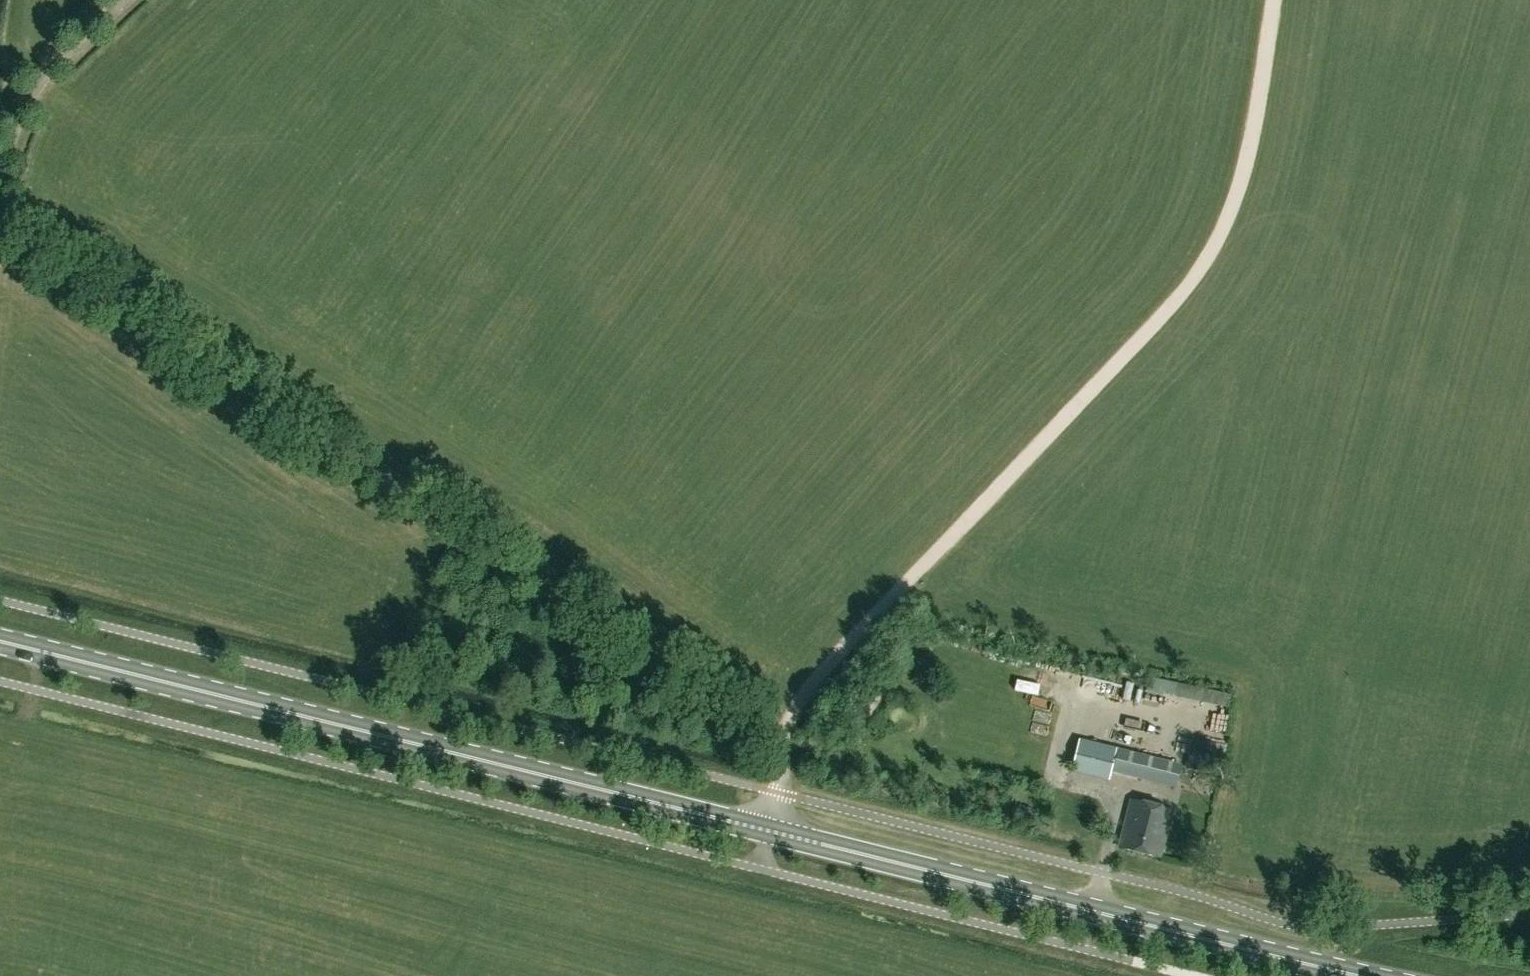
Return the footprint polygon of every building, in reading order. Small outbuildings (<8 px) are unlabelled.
[(1112,773),(1175,787),(1180,764),(1117,749),(1112,773)] [(1087,751),(1081,773),(1108,781),(1114,759),(1108,758),(1087,751)] [(1132,801),(1120,848),(1160,858),(1171,811),(1132,801)]
